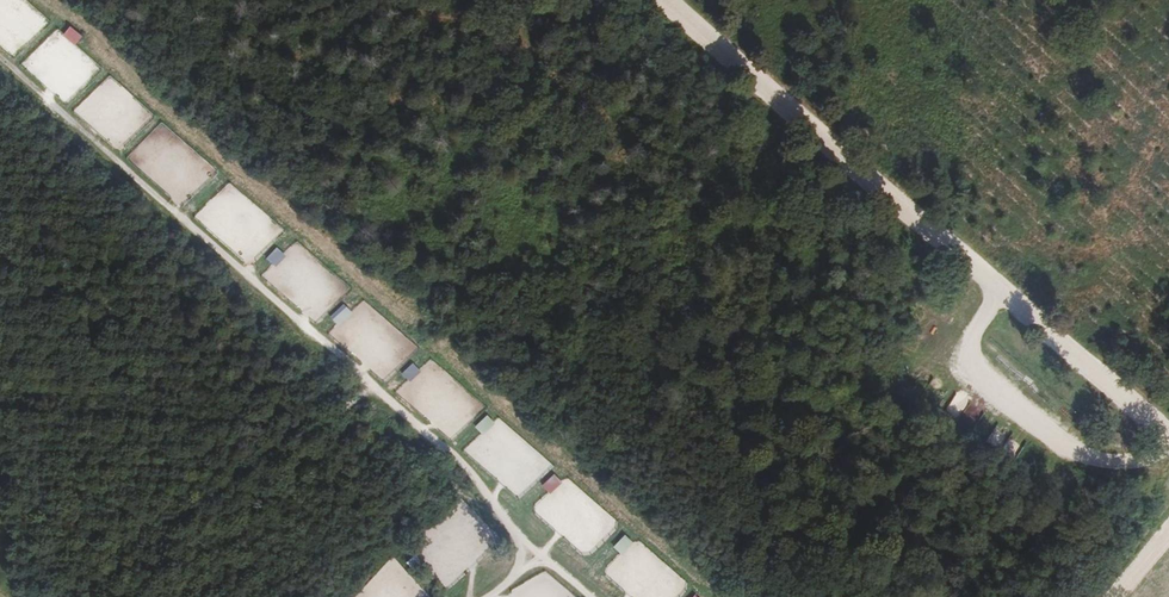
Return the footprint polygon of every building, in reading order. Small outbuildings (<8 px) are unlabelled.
[(68,25),(61,35),(74,45),(81,35),(68,25)] [(274,267),(284,257),(275,247),(265,257),(274,267)] [(338,327),(351,313),(342,303),(328,317),(338,327)] [(409,381),(420,371),(412,363),(401,373),(409,381)] [(955,418),(967,401),(957,394),(945,411),(955,418)] [(486,415),(473,426),(482,435),(494,424),(486,415)] [(989,437),(998,442),(1003,433),(994,428),(989,437)] [(548,494),(561,482),(553,474),(541,486),(548,494)] [(620,555),(632,543),(623,535),(612,547),(620,555)]
